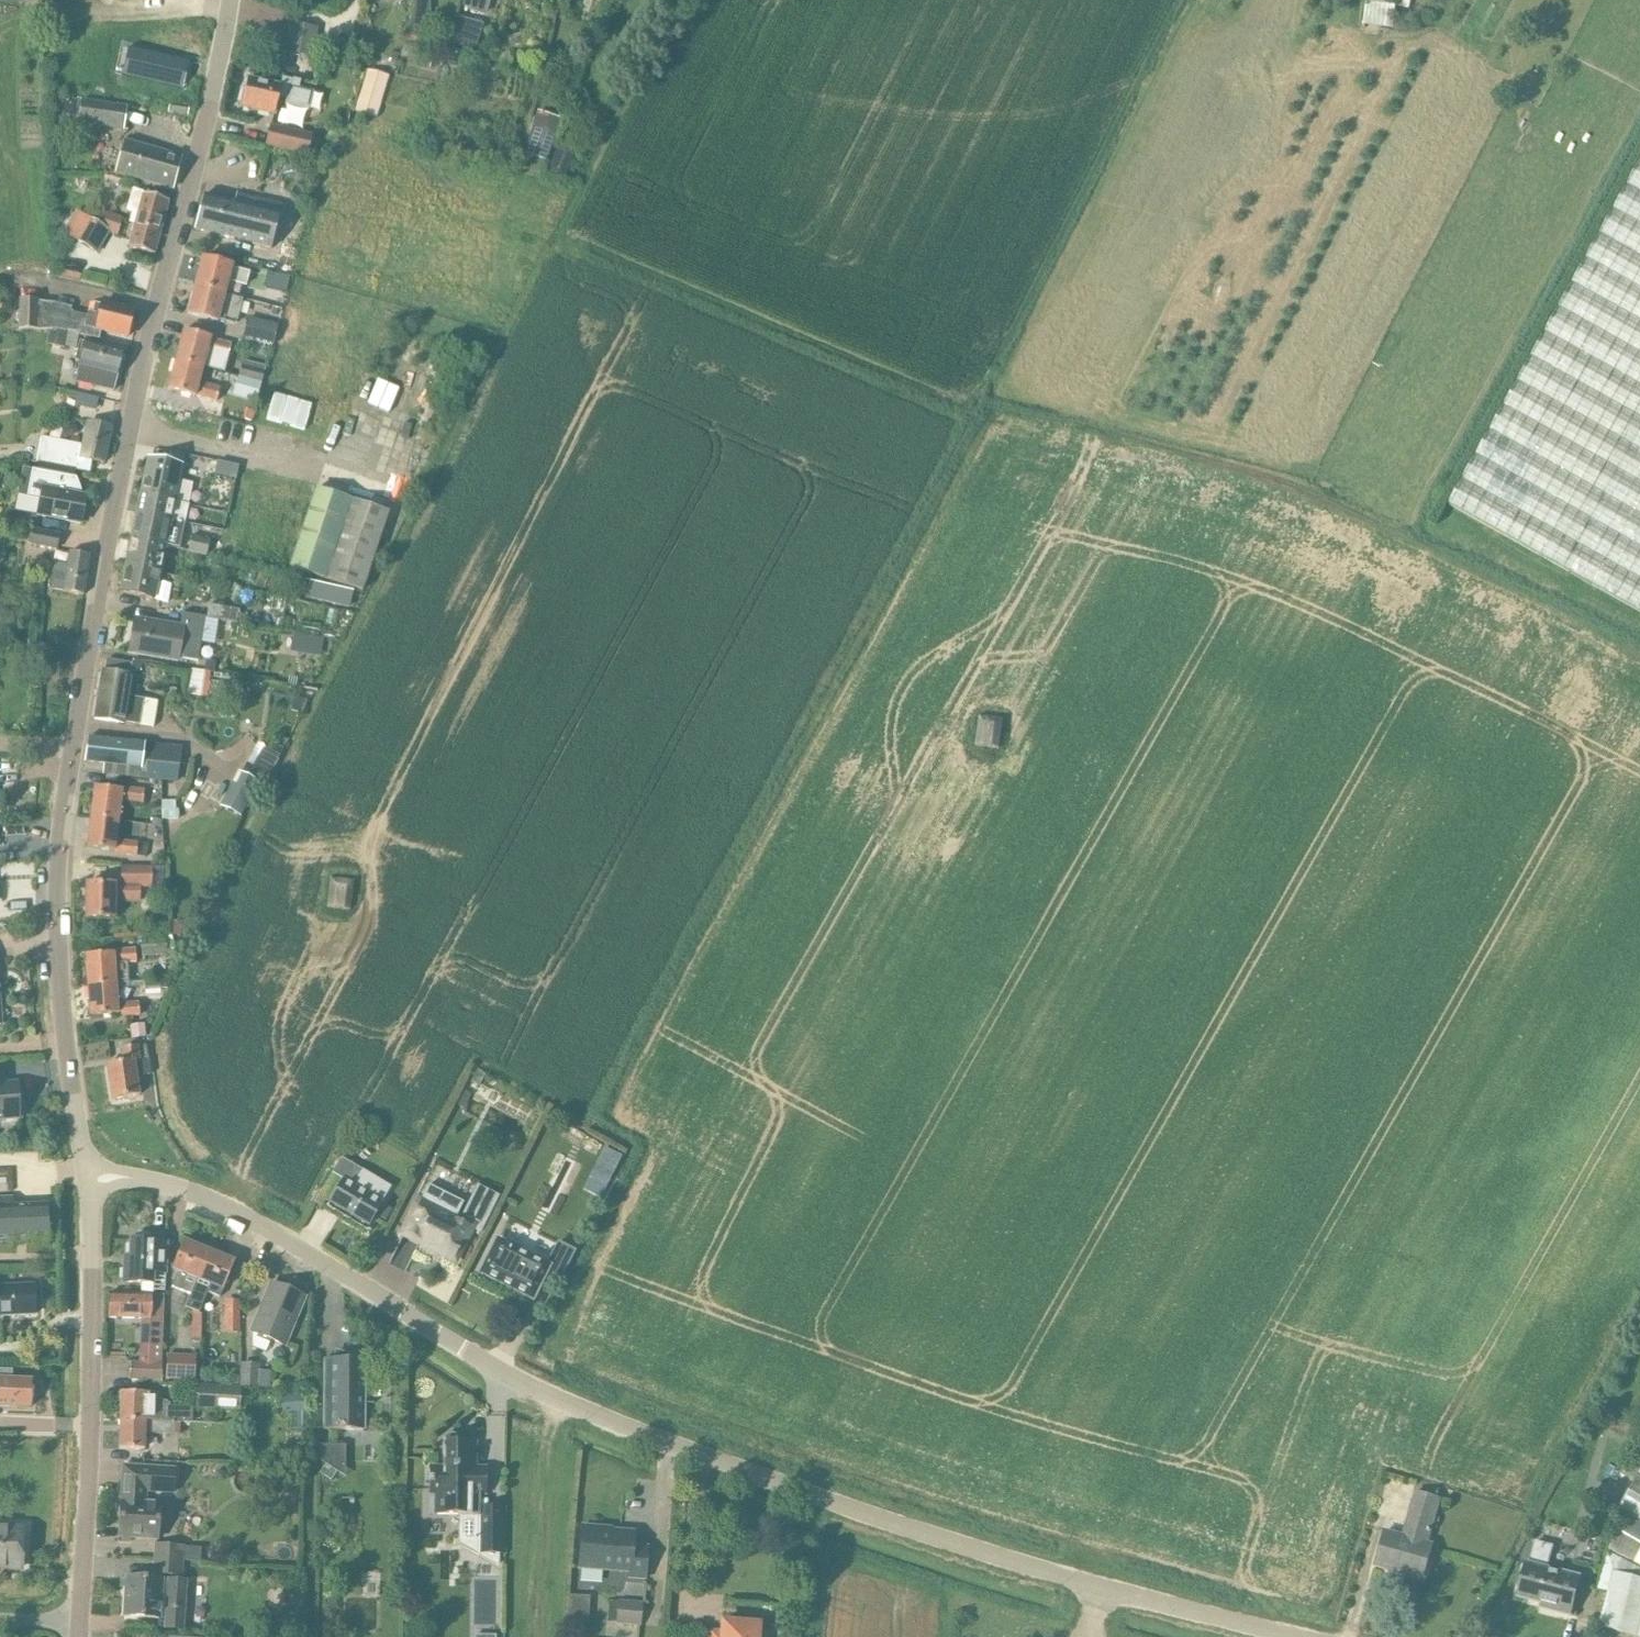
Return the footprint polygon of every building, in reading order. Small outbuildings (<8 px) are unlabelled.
[(407,32),(408,32),(427,31),(427,30),(427,12),(430,12),(430,0),(416,0),(407,32)] [(458,10),(484,18),(493,0),(462,0),(458,10)] [(1368,2),(1367,2),(1364,25),(1394,29),(1397,7),(1392,6),(1393,0),(1368,0),(1368,2)] [(1395,6),(1409,11),(1412,0),(1396,0),(1395,6)] [(454,43),(479,47),(484,22),(459,17),(454,43)] [(314,57),(318,30),(290,25),(286,53),(314,57)] [(132,50),(126,78),(179,89),(185,62),(159,56),(132,50)] [(384,76),(367,70),(357,104),(355,113),(376,119),(389,77),(384,76)] [(248,79),(241,107),(274,115),(278,98),(287,100),(285,106),(310,111),(314,92),(299,89),(300,82),(283,78),(281,85),(267,82),(266,84),(248,79)] [(84,101),(82,111),(80,123),(123,130),(127,108),(125,108),(117,107),(105,105),(84,101)] [(338,122),(348,124),(351,110),(343,108),(338,122)] [(349,129),(375,135),(377,127),(352,121),(349,129)] [(534,125),(525,153),(548,162),(558,133),(534,125)] [(266,146),(308,156),(312,136),(271,126),(266,146)] [(173,190),(182,158),(124,142),(115,174),(173,190)] [(558,147),(548,172),(565,178),(575,154),(558,147)] [(56,156),(56,168),(71,168),(71,156),(56,156)] [(1444,502),(1639,614),(1639,159),(1444,502)] [(128,248),(134,249),(155,255),(169,201),(132,191),(127,212),(132,214),(129,225),(134,226),(128,248)] [(204,195),(196,230),(271,249),(282,205),(237,194),(235,203),(204,195)] [(85,218),(72,242),(96,255),(107,233),(116,235),(122,218),(102,211),(97,225),(85,218)] [(202,259),(195,287),(224,294),(227,283),(245,288),(249,271),(202,259)] [(266,288),(287,294),(291,277),(270,272),(266,288)] [(188,314),(209,320),(235,327),(242,299),(224,294),(195,287),(188,314)] [(19,331),(50,330),(50,328),(79,335),(99,340),(101,331),(127,338),(134,311),(101,303),(100,305),(95,304),(92,312),(88,311),(87,316),(70,312),(71,307),(52,302),(19,299),(19,331)] [(247,324),(244,339),(258,342),(274,346),(277,332),(278,325),(249,318),(247,324)] [(76,349),(79,335),(50,328),(50,330),(47,344),(64,348),(65,346),(76,349)] [(184,331),(176,361),(203,368),(207,352),(228,358),(232,345),(211,339),(211,338),(184,331)] [(75,382),(93,386),(114,392),(124,352),(80,341),(75,362),(80,364),(75,382)] [(429,348),(410,402),(419,405),(439,351),(429,348)] [(168,390),(189,396),(195,397),(196,396),(217,402),(220,389),(199,383),(203,368),(176,361),(168,390)] [(249,364),(245,378),(262,382),(266,369),(249,364)] [(262,382),(245,378),(238,376),(233,396),(257,402),(262,382)] [(246,408),(243,419),(252,422),(255,411),(246,408)] [(37,462),(68,468),(90,473),(92,461),(104,464),(112,427),(87,422),(82,445),(69,442),(68,443),(41,438),(37,462)] [(290,441),(263,537),(296,546),(289,568),(363,591),(404,463),(341,443),(339,453),(290,441)] [(148,459),(137,512),(185,523),(193,485),(179,482),(183,466),(148,459)] [(217,461),(214,475),(236,479),(239,466),(217,461)] [(38,516),(59,520),(81,524),(86,497),(72,495),(75,478),(33,470),(28,496),(41,499),(38,516)] [(137,512),(131,540),(164,548),(169,526),(184,530),(185,523),(137,512)] [(33,530),(31,544),(57,549),(59,535),(33,530)] [(191,536),(187,553),(207,557),(210,540),(191,536)] [(131,540),(125,567),(159,574),(164,548),(131,540)] [(47,590),(62,592),(84,596),(90,556),(68,552),(67,565),(52,563),(47,590)] [(120,593),(141,597),(153,600),(159,574),(125,567),(120,593)] [(342,598),(340,608),(357,611),(359,602),(342,598)] [(209,605),(206,618),(213,619),(213,618),(243,623),(243,624),(245,625),(246,616),(239,614),(239,610),(209,605)] [(129,653),(151,656),(177,660),(178,656),(199,659),(205,617),(182,613),(180,627),(134,620),(129,653)] [(294,636),(291,651),(323,657),(325,641),(294,636)] [(95,719),(116,723),(122,724),(123,720),(137,723),(137,722),(154,725),(158,701),(126,695),(130,674),(131,664),(107,660),(105,672),(103,671),(95,719)] [(134,660),(132,671),(141,672),(143,661),(134,660)] [(216,663),(206,662),(205,671),(215,673),(216,663)] [(226,685),(210,683),(210,695),(225,697),(226,685)] [(293,698),(290,711),(299,713),(305,700),(293,698)] [(1004,722),(979,720),(976,753),(1001,755),(1004,722)] [(85,762),(104,765),(103,775),(177,785),(180,751),(88,738),(85,762)] [(239,771),(221,809),(241,818),(258,782),(259,781),(256,780),(242,773),(239,771)] [(142,805),(144,790),(122,788),(122,790),(94,787),(91,818),(118,821),(121,802),(142,805)] [(176,801),(162,801),(162,812),(176,812),(176,801)] [(118,821),(91,818),(87,848),(115,851),(114,854),(146,858),(148,845),(116,841),(118,821)] [(86,919),(108,919),(114,919),(114,898),(139,898),(140,887),(151,887),(151,868),(122,867),(122,885),(87,885),(86,919)] [(331,881),(327,908),(351,910),(354,883),(331,881)] [(166,954),(165,938),(141,939),(142,956),(166,954)] [(86,956),(88,986),(116,984),(129,983),(128,964),(136,963),(135,950),(113,951),(114,954),(86,956)] [(167,990),(171,980),(145,982),(146,991),(167,990)] [(116,984),(88,986),(90,1017),(118,1015),(118,1017),(140,1016),(139,1003),(117,1004),(116,984)] [(144,1024),(130,1026),(132,1039),(146,1038),(144,1024)] [(112,1100),(139,1096),(134,1062),(140,1061),(137,1046),(122,1049),(124,1063),(107,1065),(112,1100)] [(150,1060),(136,1062),(139,1077),(152,1075),(150,1060)] [(477,1070),(471,1082),(479,1087),(486,1075),(477,1070)] [(19,1119),(19,1115),(21,1115),(20,1097),(17,1097),(16,1084),(4,1085),(4,1078),(0,1079),(0,1120),(19,1119)] [(341,1184),(330,1203),(368,1226),(380,1207),(382,1203),(381,1203),(391,1187),(362,1170),(352,1186),(343,1180),(341,1184)] [(419,1198),(402,1233),(456,1263),(475,1226),(457,1217),(464,1203),(428,1186),(422,1199),(419,1198)] [(49,1241),(47,1205),(12,1207),(12,1198),(0,1199),(0,1244),(49,1241)] [(124,1283),(146,1284),(153,1284),(153,1276),(167,1277),(166,1244),(155,1244),(155,1241),(131,1240),(130,1265),(124,1265),(124,1283)] [(172,1270),(179,1272),(173,1287),(181,1291),(192,1294),(192,1295),(198,1280),(209,1251),(184,1241),(172,1270)] [(497,1241),(481,1273),(532,1299),(544,1277),(558,1284),(574,1252),(559,1244),(547,1267),(497,1241)] [(235,1262),(209,1251),(198,1280),(223,1291),(235,1262)] [(252,1332),(285,1346),(305,1298),(272,1284),(252,1332)] [(13,1316),(35,1315),(34,1285),(0,1287),(0,1317),(13,1316)] [(153,1296),(132,1295),(110,1294),(109,1318),(149,1320),(149,1328),(162,1329),(164,1296),(153,1296)] [(224,1300),(224,1333),(240,1333),(240,1301),(224,1300)] [(364,1430),(364,1359),(346,1354),(344,1359),(326,1360),(326,1361),(327,1361),(326,1428),(325,1428),(325,1430),(364,1430)] [(168,1355),(166,1380),(195,1381),(196,1357),(168,1355)] [(131,1380),(161,1381),(164,1381),(164,1363),(131,1362),(131,1380)] [(241,1363),(240,1387),(270,1389),(271,1371),(261,1370),(261,1364),(241,1363)] [(0,1379),(0,1407),(30,1408),(31,1381),(0,1379)] [(198,1385),(197,1409),(240,1412),(241,1388),(198,1385)] [(170,1404),(145,1394),(121,1393),(120,1421),(174,1423),(174,1422),(192,1423),(193,1407),(170,1407),(170,1404)] [(281,1397),(278,1398),(280,1415),(292,1413),(291,1429),(307,1429),(308,1410),(306,1410),(304,1394),(281,1397)] [(119,1449),(141,1450),(144,1450),(145,1434),(174,1435),(174,1423),(120,1421),(119,1449)] [(430,1469),(429,1486),(429,1489),(440,1490),(440,1515),(458,1515),(458,1516),(480,1517),(480,1496),(487,1496),(487,1467),(474,1467),(474,1442),(462,1442),(458,1441),(456,1437),(452,1435),(448,1437),(445,1440),(444,1469),(430,1469)] [(316,1446),(316,1458),(346,1477),(345,1446),(316,1446)] [(119,1537),(141,1539),(157,1540),(160,1505),(145,1504),(146,1491),(172,1491),(174,1470),(123,1466),(119,1537)] [(298,1480),(284,1481),(284,1494),(298,1495),(298,1480)] [(1605,1591),(1615,1594),(1605,1631),(1628,1636),(1639,1636),(1639,1486),(1624,1514),(1634,1520),(1615,1553),(1609,1575),(1605,1591)] [(1384,1535),(1382,1543),(1376,1565),(1422,1578),(1431,1549),(1427,1548),(1440,1503),(1415,1495),(1401,1540),(1384,1535)] [(486,1559),(505,1559),(505,1527),(486,1527),(486,1559)] [(582,1527),(580,1549),(579,1569),(630,1572),(629,1578),(645,1579),(648,1547),(633,1546),(634,1533),(602,1531),(603,1528),(582,1527)] [(21,1568),(24,1529),(0,1528),(0,1567),(21,1568)] [(1524,1575),(1518,1596),(1557,1606),(1556,1611),(1569,1614),(1575,1593),(1578,1581),(1547,1573),(1554,1546),(1536,1541),(1528,1568),(1526,1568),(1524,1575)] [(203,1552),(185,1551),(156,1549),(155,1561),(184,1563),(184,1559),(202,1561),(203,1552)] [(184,1563),(155,1561),(154,1576),(183,1578),(184,1563)] [(164,1580),(149,1579),(127,1577),(124,1616),(162,1619),(164,1580)] [(188,1581),(167,1579),(163,1630),(184,1632),(188,1581)] [(570,1596),(568,1622),(588,1624),(590,1597),(570,1596)] [(641,1627),(642,1603),(618,1602),(616,1625),(641,1627)] [(778,1612),(777,1625),(794,1627),(795,1614),(778,1612)] [(759,1625),(723,1622),(722,1636),(758,1636),(759,1625)]
